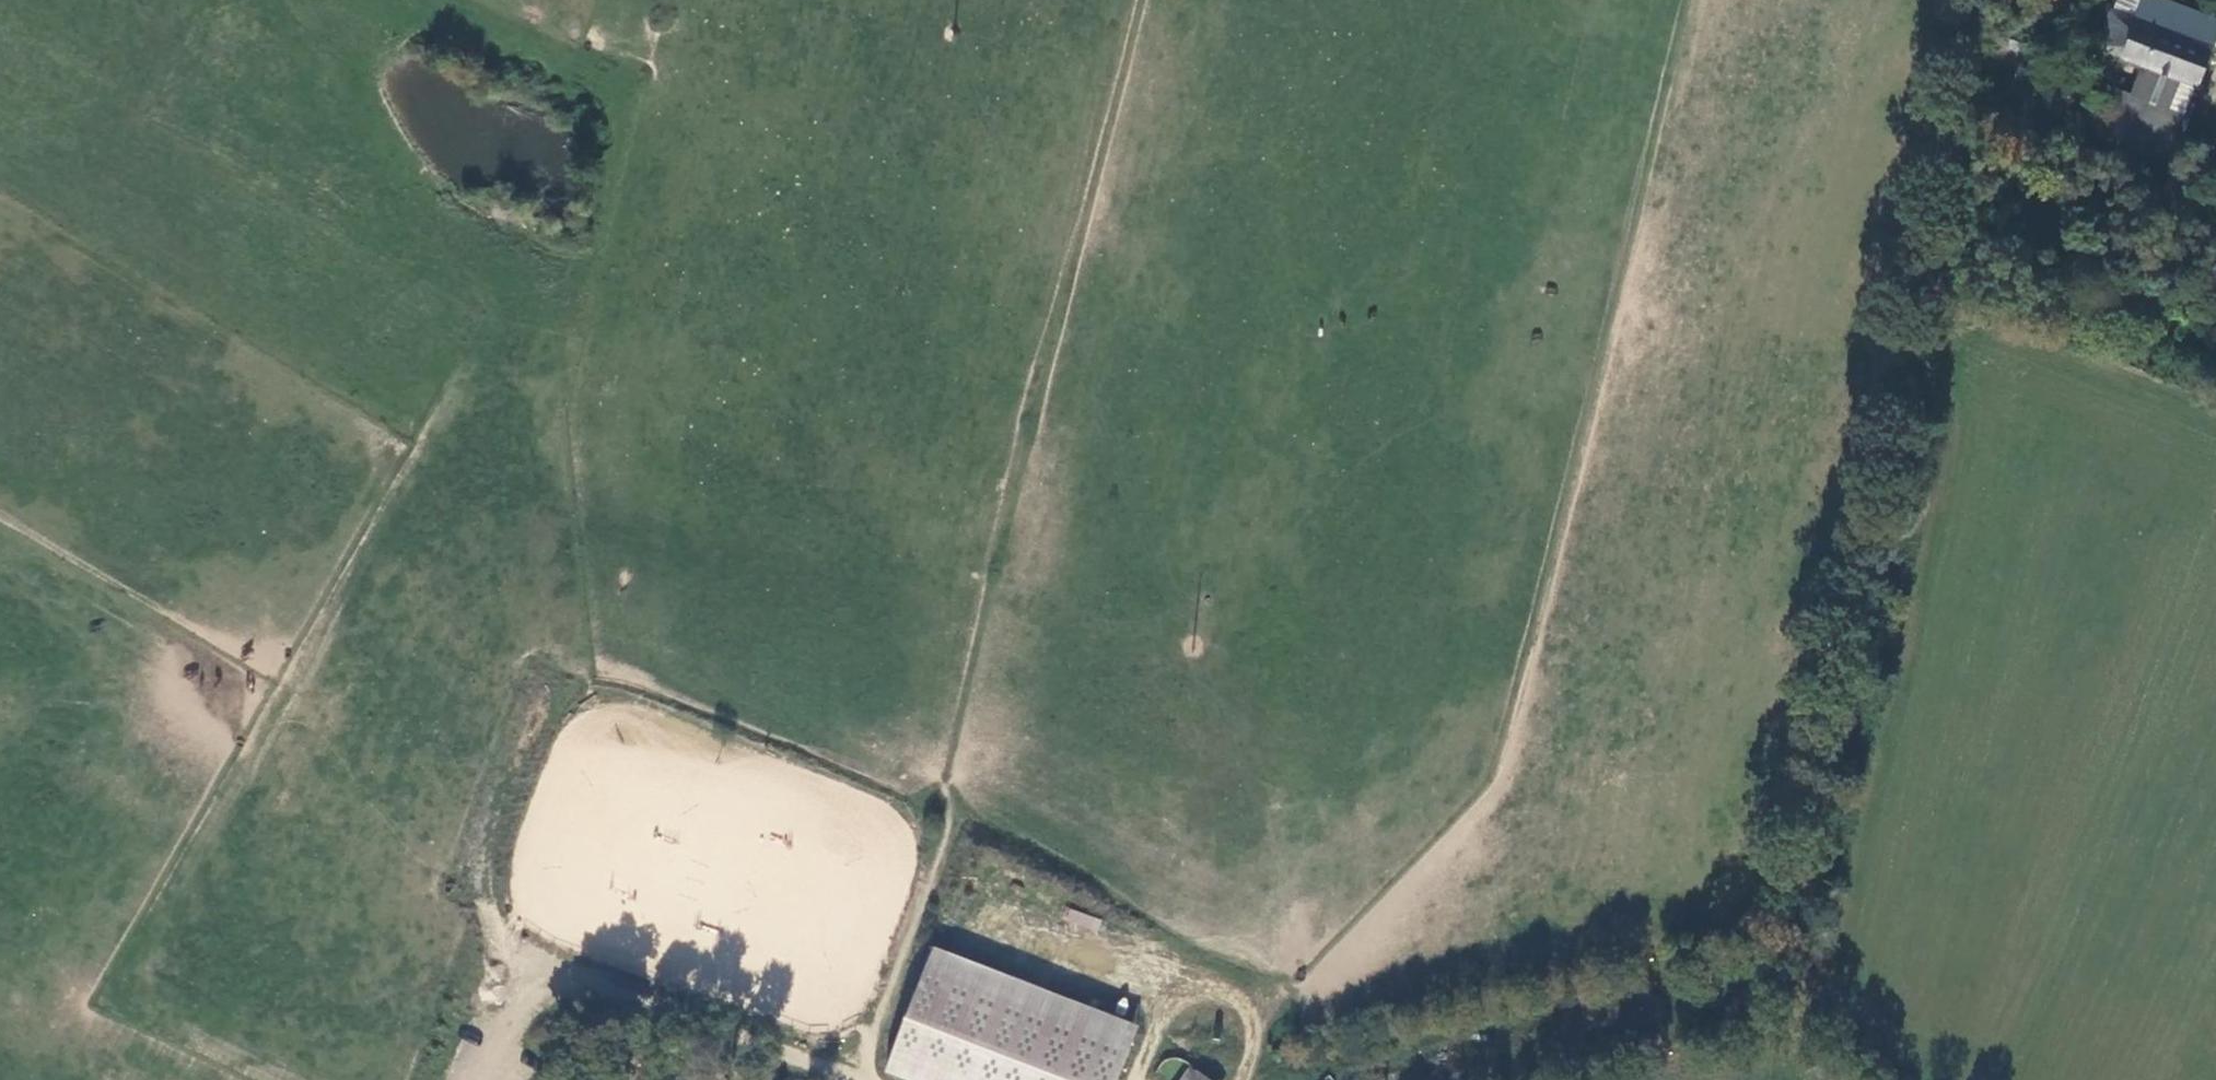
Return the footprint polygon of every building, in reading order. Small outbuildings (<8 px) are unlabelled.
[(2215,41),(2215,17),(2174,0),(2141,0),(2135,15),(2113,6),(2094,50),(2144,70),(2133,99),(2168,114),(2181,84),(2196,90),(2215,41)] [(886,1073),(904,1079),(1119,1079),(1139,1028),(933,950),(886,1073)] [(1187,1079),(1207,1079),(1194,1071),(1187,1079)]
